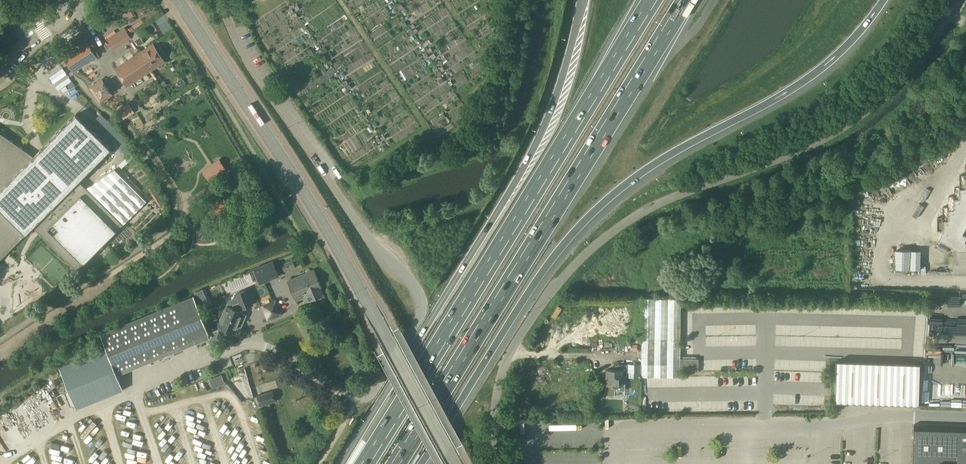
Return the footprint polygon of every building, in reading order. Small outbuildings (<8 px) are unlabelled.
[(127,30),(130,35),(135,31),(134,30),(143,24),(141,20),(127,30)] [(143,26),(136,32),(130,35),(134,42),(136,41),(139,46),(144,42),(141,37),(147,33),(143,26)] [(113,47),(130,36),(125,28),(108,39),(113,47)] [(73,71),(74,70),(96,56),(88,43),(64,58),(73,71)] [(153,44),(139,52),(116,68),(128,86),(165,62),(153,44)] [(956,61),(953,67),(958,69),(961,64),(956,61)] [(102,79),(90,87),(100,102),(112,94),(102,79)] [(128,105),(119,110),(124,118),(133,112),(128,105)] [(76,114),(34,156),(0,132),(0,260),(33,227),(77,270),(147,201),(115,169),(87,188),(80,181),(111,149),(76,114)] [(213,181),(229,170),(224,162),(207,173),(213,181)] [(965,178),(965,189),(959,189),(959,199),(954,199),(954,210),(948,210),(948,221),(942,221),(943,231),(938,240),(959,251),(961,248),(965,238),(965,237),(961,234),(965,226),(965,178)] [(148,188),(159,206),(165,202),(154,184),(148,188)] [(219,191),(211,197),(218,207),(226,201),(219,191)] [(293,260),(282,264),(285,271),(295,267),(293,260)] [(254,268),(261,283),(279,276),(273,261),(254,268)] [(327,301),(322,290),(323,289),(314,269),(288,280),(297,300),(303,298),(305,302),(315,298),(318,304),(327,301)] [(225,335),(227,329),(234,332),(239,334),(247,314),(242,312),(241,311),(242,309),(253,304),(247,289),(236,294),(237,297),(229,300),(218,326),(219,326),(218,328),(211,331),(214,339),(225,335)] [(123,389),(117,374),(210,337),(194,295),(100,333),(106,348),(60,367),(76,408),(123,389)] [(617,369),(608,369),(608,384),(615,384),(615,390),(625,390),(625,377),(641,377),(641,376),(654,376),(680,376),(680,372),(704,372),(704,358),(681,358),(680,358),(681,298),(642,297),(641,364),(629,364),(629,365),(617,364),(617,369)] [(835,361),(834,401),(837,401),(918,404),(919,364),(918,364),(835,361)] [(260,406),(276,401),(273,390),(257,395),(260,406)] [(914,424),(913,463),(965,463),(965,426),(914,424)]
